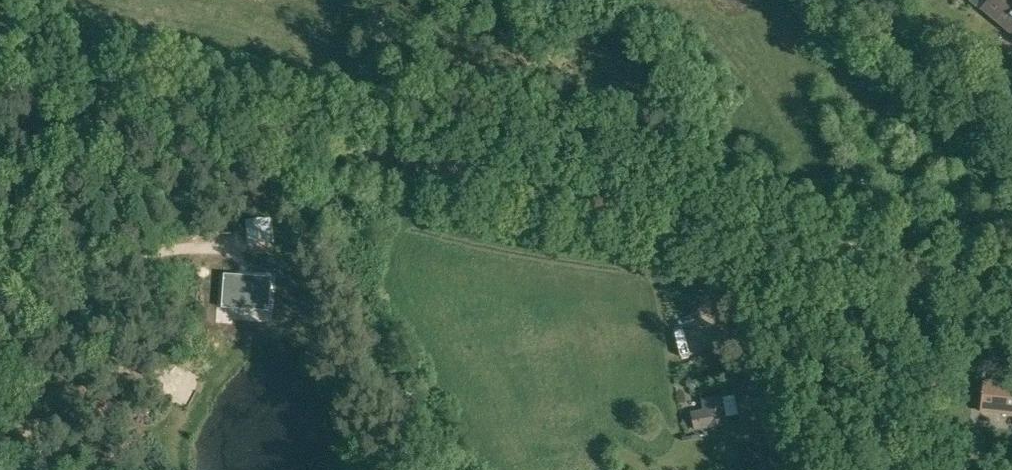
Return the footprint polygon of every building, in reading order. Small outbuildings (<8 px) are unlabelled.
[(989,1),(982,9),(994,19),(996,17),(1005,25),(1011,18),(1011,19),(1011,0),(987,0),(989,1)] [(236,286),(236,315),(282,315),(282,286),(236,286)] [(1011,414),(1011,384),(984,381),(981,411),(1011,414)] [(703,399),(704,409),(691,411),(694,427),(725,422),(724,415),(735,413),(732,394),(720,396),(703,399)]
